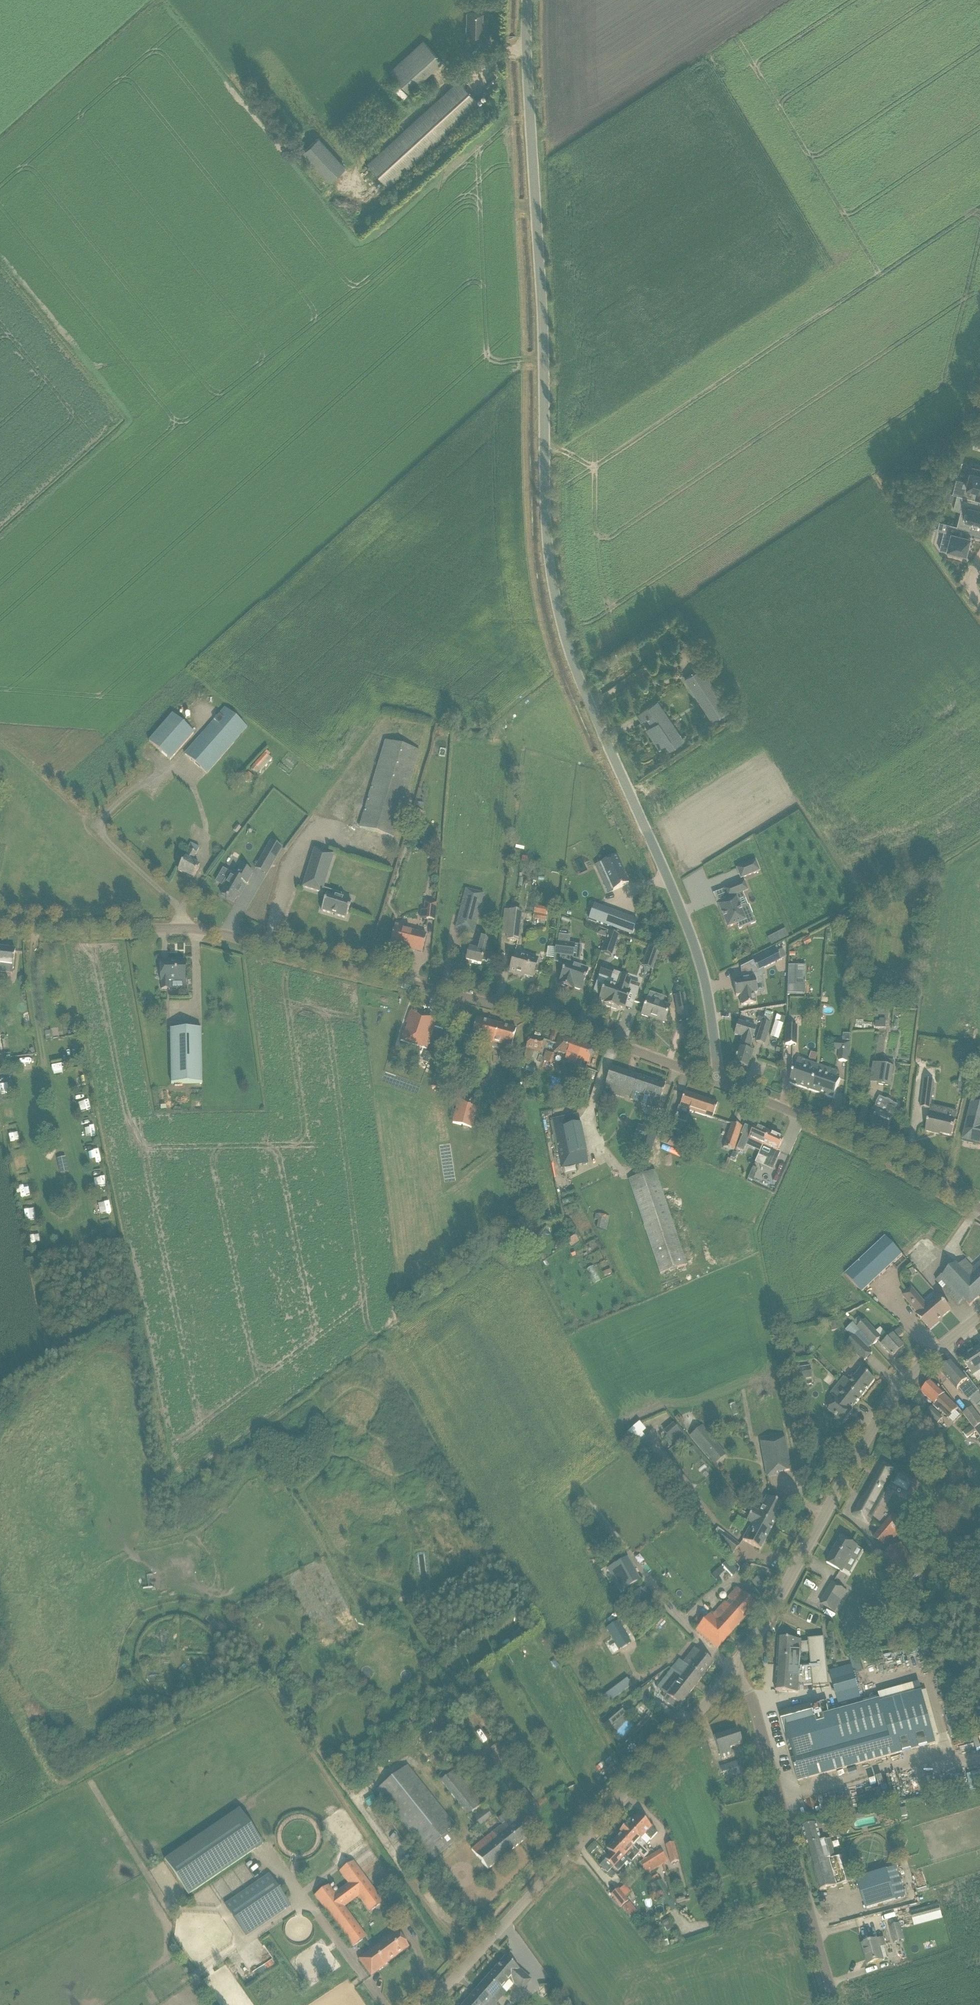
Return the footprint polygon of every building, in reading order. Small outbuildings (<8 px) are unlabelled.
[(467,12),(466,35),(483,35),(483,27),(482,26),(482,13),(467,12)] [(441,61),(423,41),(374,86),(392,106),(441,61)] [(368,163),(388,185),(479,103),(458,80),(368,163)] [(317,137),(302,151),(330,181),(345,167),(340,161),(317,137)] [(952,493),(957,494),(974,499),(977,489),(979,490),(979,468),(972,466),(970,474),(968,481),(956,478),(954,486),(952,493)] [(953,509),(961,511),(957,525),(969,528),(970,522),(979,524),(979,500),(974,499),(957,494),(953,509)] [(966,553),(970,537),(955,533),(957,525),(939,521),(937,529),(944,531),(941,542),(949,544),(948,549),(948,551),(957,554),(957,551),(966,553)] [(731,706),(724,695),(720,697),(710,682),(717,677),(707,664),(684,679),(711,720),(727,709),(727,708),(731,706)] [(684,740),(657,701),(636,715),(640,721),(646,717),(652,725),(646,729),(659,748),(669,741),(673,747),(684,740)] [(184,755),(207,774),(248,728),(225,708),(184,755)] [(149,742),(170,761),(194,734),(172,715),(149,742)] [(358,828),(394,838),(419,751),(385,741),(358,828)] [(258,775),(274,760),(266,751),(250,767),(258,775)] [(410,827),(420,830),(424,813),(414,811),(410,827)] [(271,842),(260,859),(272,866),(282,848),(271,842)] [(191,862),(196,853),(199,848),(190,843),(187,849),(189,850),(178,871),(193,879),(199,867),(191,862)] [(302,887),(321,893),(333,855),(327,853),(327,855),(319,852),(320,851),(314,849),(302,887)] [(616,857),(600,864),(608,883),(603,886),(607,894),(628,884),(616,857)] [(755,862),(737,869),(740,879),(759,872),(755,862)] [(222,893),(221,895),(225,898),(226,899),(227,900),(228,900),(233,903),(237,896),(245,883),(246,884),(252,873),(240,866),(237,873),(235,876),(229,873),(222,886),(225,888),(222,893)] [(729,902),(718,906),(727,928),(737,924),(739,930),(755,923),(748,906),(740,909),(735,896),(747,891),(744,882),(724,890),(727,899),(728,899),(729,902)] [(474,934),(484,894),(465,889),(455,929),(474,934)] [(321,911),(346,919),(351,902),(342,899),(344,895),(334,892),(333,896),(326,894),(321,911)] [(419,919),(435,921),(436,903),(424,901),(423,911),(420,910),(419,919)] [(594,904),(588,919),(620,932),(626,916),(594,904)] [(536,907),(534,919),(545,921),(548,909),(536,907)] [(507,936),(506,941),(517,942),(518,942),(519,942),(522,912),(509,911),(507,936)] [(422,953),(426,935),(403,930),(404,927),(395,925),(394,928),(390,945),(422,953)] [(599,929),(597,935),(606,938),(608,932),(599,929)] [(780,932),(783,939),(788,937),(784,930),(780,932)] [(603,947),(613,950),(618,935),(608,932),(603,947)] [(555,943),(554,955),(566,957),(565,963),(559,982),(560,982),(559,985),(567,988),(568,987),(572,988),(573,986),(575,987),(574,989),(579,990),(580,989),(581,989),(588,971),(571,965),(572,958),(573,958),(574,945),(568,944),(569,936),(558,935),(557,943),(555,943)] [(771,946),(775,944),(772,936),(767,939),(771,946)] [(487,954),(484,953),(487,939),(478,937),(474,950),(466,948),(464,956),(467,956),(466,962),(480,966),(481,962),(485,963),(487,962),(488,956),(487,954)] [(807,938),(801,941),(804,946),(810,943),(807,938)] [(644,961),(653,965),(659,949),(649,946),(644,961)] [(14,960),(15,950),(0,948),(0,972),(12,973),(14,960)] [(774,951),(751,963),(755,971),(778,960),(774,951)] [(515,952),(511,964),(509,973),(523,977),(523,975),(532,978),(537,961),(530,959),(531,956),(515,952)] [(169,961),(160,961),(160,971),(160,982),(161,982),(161,990),(170,990),(170,989),(185,989),(185,982),(185,980),(185,963),(169,963),(169,961)] [(787,966),(786,994),(804,995),(804,986),(794,986),(795,966),(787,966)] [(615,996),(621,979),(612,976),(613,972),(606,969),(605,973),(600,971),(596,983),(602,985),(602,984),(604,985),(599,1001),(605,1003),(604,1005),(606,1005),(605,1007),(610,1008),(615,996)] [(741,980),(732,982),(734,995),(738,995),(740,1007),(754,1005),(753,995),(755,994),(753,977),(740,978),(741,980)] [(621,979),(615,996),(610,1008),(615,1010),(616,1009),(618,1009),(618,1008),(624,1010),(627,1000),(634,1002),(639,989),(629,985),(630,982),(621,979)] [(684,995),(674,997),(676,1006),(679,1022),(688,1021),(684,995)] [(774,1008),(785,1008),(786,995),(775,995),(774,1008)] [(641,1015),(664,1023),(669,1007),(647,999),(641,1015)] [(400,1041),(426,1050),(436,1020),(410,1011),(400,1041)] [(769,1037),(778,1040),(783,1024),(779,1023),(781,1017),(776,1015),(769,1037)] [(473,1029),(471,1038),(493,1044),(492,1047),(501,1049),(499,1058),(508,1060),(511,1052),(510,1052),(513,1039),(516,1029),(476,1019),(473,1029)] [(756,1042),(764,1045),(770,1025),(762,1022),(762,1023),(756,1042)] [(742,1037),(733,1065),(747,1069),(752,1053),(748,1052),(755,1028),(738,1023),(734,1035),(742,1037)] [(793,1045),(793,1035),(796,1036),(796,1026),(786,1026),(785,1045),(793,1045)] [(170,1030),(171,1084),(202,1083),(201,1029),(170,1030)] [(529,1036),(525,1049),(526,1049),(523,1059),(530,1061),(533,1051),(540,1053),(544,1040),(529,1036)] [(556,1047),(554,1052),(566,1056),(564,1060),(574,1064),(576,1059),(588,1063),(589,1059),(592,1050),(581,1045),(578,1044),(559,1038),(557,1045),(556,1047)] [(839,1062),(848,1063),(850,1043),(840,1042),(839,1062)] [(32,1058),(20,1059),(21,1075),(32,1074),(32,1058)] [(63,1063),(51,1064),(53,1075),(65,1074),(63,1063)] [(789,1084),(811,1091),(818,1072),(820,1067),(810,1063),(808,1069),(796,1065),(789,1084)] [(870,1084),(890,1087),(893,1067),(874,1064),(870,1084)] [(958,1082),(967,1084),(970,1069),(962,1067),(958,1082)] [(647,1105),(657,1109),(665,1086),(610,1068),(605,1084),(623,1090),(621,1097),(630,1100),(632,1093),(649,1099),(647,1105)] [(818,1072),(811,1091),(834,1099),(840,1080),(818,1072)] [(77,1085),(85,1084),(84,1076),(76,1077),(77,1085)] [(920,1108),(930,1110),(934,1082),(924,1080),(920,1108)] [(11,1094),(9,1081),(0,1083),(0,1095),(11,1094)] [(684,1093),(679,1107),(712,1118),(717,1104),(684,1093)] [(453,1123),(471,1128),(477,1108),(470,1106),(472,1101),(460,1098),(453,1123)] [(89,1099),(73,1100),(74,1110),(90,1109),(89,1099)] [(884,1100),(880,1110),(874,1108),(870,1117),(875,1118),(872,1125),(887,1132),(896,1110),(891,1108),(893,1104),(884,1100)] [(965,1131),(963,1141),(979,1145),(979,1106),(971,1104),(965,1131)] [(16,1107),(3,1110),(5,1119),(18,1116),(16,1107)] [(928,1122),(925,1132),(934,1134),(934,1132),(952,1137),(954,1127),(956,1120),(957,1112),(945,1110),(943,1117),(929,1114),(928,1122)] [(579,1123),(578,1114),(551,1120),(553,1129),(574,1124),(579,1123)] [(559,1158),(586,1152),(579,1123),(574,1124),(553,1129),(559,1158)] [(722,1148),(732,1151),(740,1127),(730,1124),(722,1148)] [(742,1136),(736,1149),(743,1152),(746,1146),(752,1149),(755,1141),(756,1142),(763,1145),(768,1133),(754,1126),(749,1135),(748,1139),(742,1136)] [(94,1127),(85,1128),(86,1136),(95,1136),(94,1127)] [(649,1156),(657,1132),(644,1127),(635,1151),(649,1156)] [(758,1154),(756,1160),(773,1167),(780,1153),(777,1152),(779,1148),(783,1139),(782,1139),(768,1133),(763,1145),(758,1154)] [(661,1143),(681,1151),(685,1142),(664,1135),(661,1143)] [(88,1152),(91,1162),(101,1160),(98,1150),(88,1152)] [(561,1169),(588,1164),(586,1152),(559,1158),(561,1169)] [(65,1157),(56,1159),(60,1173),(68,1172),(65,1157)] [(753,1168),(747,1179),(752,1181),(757,1170),(753,1168)] [(628,1180),(660,1273),(687,1265),(656,1170),(628,1180)] [(19,1188),(22,1197),(36,1193),(33,1183),(19,1188)] [(99,1203),(101,1212),(111,1210),(109,1201),(99,1203)] [(595,1214),(594,1220),(598,1220),(596,1229),(606,1231),(609,1217),(595,1214)] [(113,1226),(104,1229),(107,1237),(116,1235),(113,1226)] [(30,1243),(40,1243),(39,1231),(29,1231),(30,1243)] [(844,1275),(862,1293),(892,1265),(897,1270),(907,1261),(884,1237),(844,1275)] [(979,1296),(979,1262),(973,1269),(965,1261),(959,1267),(956,1264),(937,1282),(958,1305),(964,1300),(970,1306),(979,1296)] [(65,1286),(55,1288),(57,1295),(66,1293),(65,1286)] [(927,1305),(912,1288),(902,1297),(917,1314),(930,1330),(939,1323),(938,1321),(950,1311),(937,1296),(927,1305)] [(881,1338),(865,1320),(857,1328),(872,1345),(873,1346),(881,1338)] [(872,1345),(857,1328),(859,1331),(855,1337),(847,1345),(864,1362),(872,1353),(868,1349),(872,1345)] [(886,1351),(893,1359),(904,1349),(897,1341),(903,1335),(899,1330),(882,1346),(886,1351)] [(973,1377),(979,1372),(979,1347),(962,1360),(973,1377)] [(969,1401),(979,1393),(963,1373),(961,1375),(951,1363),(942,1372),(952,1384),(952,1386),(954,1388),(956,1388),(957,1389),(958,1388),(969,1401)] [(811,1379),(809,1366),(793,1369),(796,1388),(806,1386),(805,1380),(811,1379)] [(844,1378),(839,1384),(859,1400),(875,1380),(861,1370),(850,1384),(844,1378)] [(934,1405),(933,1406),(938,1411),(939,1410),(949,1419),(958,1409),(943,1395),(944,1394),(939,1389),(940,1389),(939,1388),(938,1388),(932,1382),(922,1393),(934,1405)] [(859,1400),(839,1384),(830,1395),(837,1400),(829,1410),(836,1416),(834,1419),(842,1425),(853,1412),(851,1410),(859,1400)] [(946,1423),(942,1420),(942,1419),(930,1408),(926,1413),(937,1424),(934,1427),(940,1433),(944,1430),(942,1428),(946,1423)] [(972,1408),(963,1415),(975,1431),(979,1427),(979,1419),(972,1408)] [(683,1436),(673,1424),(663,1432),(673,1444),(683,1436)] [(706,1455),(714,1465),(726,1455),(702,1426),(688,1437),(704,1457),(706,1455)] [(971,1427),(962,1433),(967,1439),(976,1433),(971,1427)] [(643,1437),(637,1442),(646,1452),(652,1447),(643,1437)] [(766,1456),(763,1456),(767,1477),(776,1475),(775,1473),(789,1471),(784,1439),(764,1442),(766,1456)] [(639,1466),(638,1467),(643,1472),(644,1471),(647,1469),(642,1463),(639,1466)] [(853,1516),(867,1524),(896,1471),(882,1463),(853,1516)] [(686,1487),(671,1469),(664,1474),(679,1493),(686,1487)] [(753,1509),(749,1516),(772,1529),(784,1506),(766,1497),(758,1512),(753,1509)] [(893,1514),(873,1537),(883,1545),(890,1537),(894,1540),(906,1525),(893,1514)] [(772,1529),(749,1516),(746,1521),(752,1524),(743,1540),(760,1550),(772,1529)] [(965,1537),(970,1550),(979,1546),(979,1532),(965,1537)] [(740,1547),(724,1533),(718,1541),(733,1554),(740,1547)] [(842,1572),(851,1556),(850,1555),(855,1546),(850,1543),(841,1538),(827,1563),(842,1572)] [(881,1557),(901,1587),(921,1573),(902,1544),(881,1557)] [(737,1571),(727,1561),(722,1566),(732,1576),(737,1571)] [(745,1564),(741,1568),(746,1572),(750,1568),(745,1564)] [(716,1579),(720,1576),(716,1571),(711,1575),(716,1579)] [(834,1612),(846,1591),(832,1584),(820,1604),(834,1612)] [(639,1606),(649,1600),(644,1590),(633,1595),(631,1593),(626,1595),(635,1612),(641,1610),(639,1606)] [(696,1630),(710,1642),(717,1649),(755,1606),(748,1599),(737,1590),(729,1599),(734,1604),(730,1608),(725,1603),(712,1618),(709,1615),(696,1630)] [(619,1622),(609,1628),(621,1650),(632,1644),(619,1622)] [(808,1640),(808,1642),(801,1643),(801,1640),(779,1639),(775,1691),(785,1692),(799,1693),(799,1686),(812,1685),(813,1687),(829,1686),(824,1638),(808,1640)] [(694,1648),(682,1663),(679,1661),(672,1670),(694,1688),(713,1663),(694,1648)] [(829,1671),(838,1705),(861,1698),(852,1665),(829,1671)] [(694,1688),(672,1670),(657,1689),(670,1699),(667,1703),(675,1709),(678,1705),(680,1706),(694,1688)] [(603,1707),(632,1686),(626,1679),(598,1700),(603,1707)] [(642,1693),(651,1686),(648,1683),(639,1691),(642,1693)] [(820,1704),(819,1703),(779,1714),(789,1751),(790,1751),(796,1750),(798,1758),(793,1761),(792,1761),(798,1781),(816,1776),(936,1744),(922,1693),(881,1704),(880,1701),(831,1714),(827,1702),(820,1704)] [(605,1719),(611,1727),(625,1715),(618,1707),(605,1719)] [(713,1737),(720,1757),(721,1759),(732,1756),(730,1749),(742,1744),(737,1729),(713,1737)] [(742,1776),(737,1761),(720,1767),(723,1778),(733,1775),(734,1779),(742,1776)] [(376,1791),(431,1861),(459,1838),(453,1830),(457,1827),(408,1765),(376,1791)] [(440,1780),(466,1815),(481,1804),(455,1769),(440,1780)] [(967,1775),(970,1788),(979,1786),(979,1771),(967,1775)] [(372,1795),(364,1801),(368,1807),(376,1801),(372,1795)] [(477,1829),(494,1817),(495,1816),(495,1815),(489,1807),(470,1821),(477,1829)] [(164,1860),(188,1896),(263,1845),(239,1810),(164,1860)] [(532,1834),(526,1826),(516,1814),(506,1823),(498,1813),(495,1815),(495,1816),(494,1817),(502,1826),(494,1832),(510,1852),(532,1834)] [(638,1815),(627,1827),(641,1840),(646,1845),(657,1833),(656,1833),(657,1833),(638,1815)] [(829,1839),(822,1841),(817,1824),(802,1829),(820,1891),(848,1883),(841,1856),(834,1858),(829,1839)] [(621,1834),(620,1834),(627,1840),(625,1842),(638,1855),(639,1854),(644,1859),(648,1854),(637,1844),(641,1840),(627,1827),(626,1825),(619,1832),(621,1834)] [(510,1852),(494,1832),(471,1850),(488,1870),(510,1852)] [(620,1834),(613,1841),(618,1846),(615,1849),(628,1862),(629,1861),(631,1863),(638,1855),(625,1842),(627,1840),(620,1834)] [(618,1846),(613,1841),(606,1849),(611,1853),(599,1866),(601,1868),(601,1870),(603,1871),(605,1871),(607,1873),(612,1867),(618,1872),(628,1862),(615,1849),(618,1846)] [(594,1844),(588,1851),(591,1854),(598,1847),(594,1844)] [(666,1846),(670,1865),(679,1863),(674,1844),(666,1846)] [(661,1851),(656,1853),(662,1865),(667,1862),(661,1851)] [(656,1853),(651,1856),(657,1867),(662,1865),(656,1853)] [(657,1867),(651,1856),(640,1862),(647,1873),(657,1867)] [(314,1897),(353,1948),(367,1938),(344,1908),(358,1898),(370,1913),(383,1903),(353,1862),(339,1872),(348,1884),(335,1894),(329,1886),(314,1897)] [(905,1897),(896,1867),(857,1878),(866,1909),(905,1897)] [(224,1905),(246,1937),(291,1907),(269,1875),(224,1905)] [(657,1876),(650,1880),(654,1885),(660,1881),(657,1876)] [(653,1886),(665,1905),(672,1901),(661,1881),(660,1881),(654,1885),(653,1886)] [(633,1898),(624,1887),(618,1891),(627,1903),(633,1898)] [(627,1903),(618,1891),(617,1890),(611,1895),(621,1908),(627,1903)] [(629,1903),(622,1908),(629,1917),(636,1912),(629,1903)] [(910,1912),(892,1917),(893,1921),(900,1919),(911,1916),(912,1920),(940,1912),(939,1909),(938,1904),(910,1911),(910,1912)] [(669,1918),(662,1922),(664,1927),(671,1923),(669,1918)] [(904,1941),(900,1924),(889,1926),(893,1944),(904,1941)] [(385,1966),(409,1948),(397,1931),(358,1959),(371,1977),(385,1966)] [(884,1939),(862,1945),(868,1964),(883,1960),(879,1947),(886,1946),(884,1939)] [(248,1952),(258,1974),(275,1966),(265,1944),(248,1952)] [(531,1981),(505,1957),(463,2004),(496,2004),(513,1986),(521,1992),(531,1981)]
